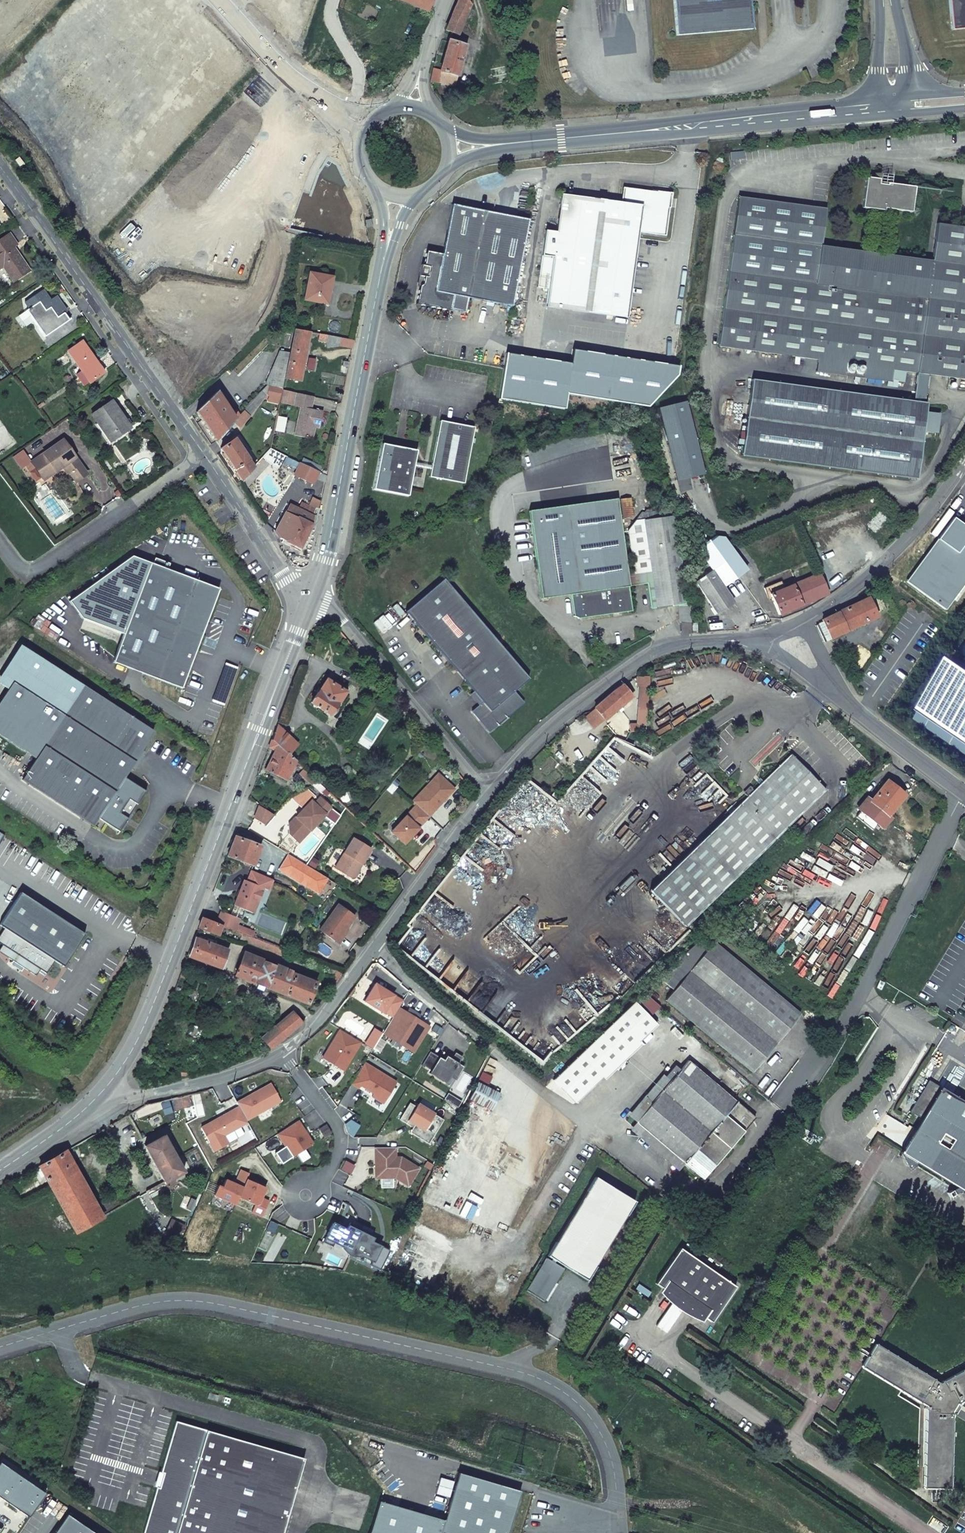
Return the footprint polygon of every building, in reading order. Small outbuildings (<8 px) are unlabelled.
[(426,12),(431,0),(396,0),(426,12)] [(466,0),(459,0),(445,30),(457,35),(470,5),(466,0)] [(675,36),(751,31),(749,0),(672,0),(675,36)] [(953,30),(964,28),(964,0),(950,0),(953,30)] [(433,68),(429,81),(437,84),(438,82),(453,87),(465,47),(448,41),(440,70),(433,68)] [(886,186),(886,183),(887,178),(879,177),(878,179),(878,185),(886,186)] [(914,187),(886,183),(886,186),(878,185),(878,179),(866,178),(861,209),(877,211),(881,211),(883,212),(883,209),(911,213),(914,187)] [(546,306),(627,317),(639,233),(665,236),(670,204),(668,203),(669,197),(662,196),(663,193),(622,188),(620,202),(561,194),(556,232),(545,230),(537,287),(549,289),(546,306)] [(927,404),(924,403),(928,375),(964,380),(964,228),(937,224),(931,261),(876,254),(871,253),(820,246),(825,209),(738,198),(718,347),(817,360),(815,373),(890,383),(892,370),(904,372),(916,374),(912,402),(752,381),(743,457),(916,479),(927,404)] [(509,307),(514,283),(521,254),(527,220),(505,216),(456,206),(451,205),(450,210),(441,254),(425,251),(422,265),(420,265),(418,275),(423,276),(422,284),(418,286),(414,305),(432,308),(449,311),(449,310),(463,312),(466,298),(509,307)] [(876,254),(881,211),(877,211),(871,253),(876,254)] [(13,247),(17,244),(10,234),(0,241),(0,269),(4,266),(14,281),(29,271),(18,253),(15,255),(11,248),(13,247)] [(329,278),(310,274),(306,300),(327,304),(329,293),(326,293),(329,278)] [(71,319),(59,302),(54,306),(50,301),(43,291),(25,302),(30,308),(27,311),(45,336),(71,319)] [(54,306),(59,302),(55,297),(50,301),(54,306)] [(305,353),(309,332),(296,329),(286,379),(300,381),(305,353)] [(352,348),(353,340),(320,334),(319,340),(327,343),(327,347),(339,346),(352,348)] [(76,375),(84,386),(103,373),(95,362),(97,361),(83,342),(68,352),(81,371),(76,375)] [(566,393),(647,406),(676,375),(678,366),(572,350),(570,363),(507,353),(500,398),(564,408),(566,393)] [(269,384),(282,387),(289,352),(280,351),(266,384),(268,384),(269,384)] [(227,376),(230,379),(236,374),(233,370),(227,376)] [(903,385),(904,372),(892,370),(890,383),(903,385)] [(280,396),(281,390),(282,387),(269,384),(267,394),(280,396)] [(296,393),(281,390),(280,396),(279,401),(294,404),(294,406),(301,408),(296,436),(313,440),(316,427),(316,422),(321,423),(323,412),(311,410),(313,397),(296,393)] [(197,412),(216,441),(239,416),(235,410),(231,412),(217,391),(197,412)] [(116,431),(120,436),(130,428),(111,401),(92,415),(108,438),(116,431)] [(659,408),(667,444),(677,481),(703,474),(685,401),(659,408)] [(440,422),(431,465),(430,469),(429,478),(463,483),(473,428),(440,422)] [(111,442),(120,436),(116,431),(108,438),(111,442)] [(222,449),(242,480),(254,467),(235,439),(222,449)] [(87,475),(63,440),(31,462),(43,480),(62,468),(66,474),(68,473),(75,483),(87,475)] [(409,494),(413,466),(414,462),(416,448),(382,443),(374,489),(409,494)] [(667,444),(658,446),(668,483),(677,481),(667,444)] [(292,474),(294,476),(301,464),(295,461),(291,470),(292,474)] [(301,464),(294,476),(313,485),(316,478),(325,483),(326,476),(301,464)] [(631,497),(620,499),(623,518),(633,516),(631,497)] [(632,611),(628,586),(646,584),(650,609),(687,603),(673,509),(645,512),(643,511),(628,531),(634,571),(626,573),(616,498),(528,511),(542,598),(572,594),(575,615),(582,618),(632,611)] [(298,508),(290,504),(275,531),(279,538),(300,548),(312,524),(315,509),(301,503),(298,508)] [(906,582),(945,610),(964,583),(964,526),(953,518),(906,582)] [(695,582),(717,614),(734,603),(723,587),(747,569),(736,553),(712,571),(695,582)] [(154,564),(168,569),(171,564),(156,558),(154,564)] [(182,688),(220,589),(168,569),(154,564),(151,563),(113,662),(182,688)] [(779,615),(813,601),(809,592),(824,584),(819,574),(784,589),(781,582),(767,588),(779,615)] [(530,679),(445,579),(407,611),(474,692),(483,702),(480,706),(472,712),(480,721),(482,720),(490,729),(497,723),(498,725),(507,717),(506,716),(523,701),(515,692),(530,679)] [(809,592),(813,601),(828,594),(824,584),(809,592)] [(884,614),(875,596),(822,621),(831,639),(884,614)] [(679,622),(689,622),(690,605),(680,605),(679,622)] [(679,634),(689,634),(689,624),(680,624),(679,634)] [(919,714),(964,745),(964,661),(919,714)] [(646,707),(650,676),(638,677),(639,685),(644,685),(641,706),(646,707)] [(311,703),(329,715),(347,689),(337,682),(335,683),(333,685),(326,680),(318,693),(317,693),(311,703)] [(622,685),(595,708),(605,719),(633,697),(622,685)] [(141,751),(154,732),(84,686),(23,780),(93,825),(98,818),(119,831),(122,828),(132,813),(146,791),(124,777),(131,767),(141,751)] [(483,702),(474,692),(471,695),(480,706),(483,702)] [(652,713),(657,722),(666,717),(661,708),(652,713)] [(295,761),(287,754),(296,744),(277,726),(272,740),(269,747),(276,751),(266,770),(286,779),(295,761)] [(615,736),(564,792),(607,830),(626,807),(600,782),(633,746),(626,742),(615,736)] [(141,751),(131,767),(135,770),(145,754),(141,751)] [(723,820),(758,856),(826,790),(791,755),(753,791),(751,789),(745,795),(747,796),(723,820)] [(322,787),(314,779),(303,769),(300,773),(319,790),(322,787)] [(417,805),(429,817),(455,789),(438,774),(413,802),(417,805)] [(878,833),(904,855),(911,847),(906,844),(930,814),(908,795),(889,818),(887,816),(903,796),(895,789),(896,786),(888,780),(871,800),(868,797),(858,809),(882,829),(878,833)] [(289,834),(299,842),(325,814),(311,800),(289,824),(289,834)] [(259,805),(254,818),(264,825),(273,814),(259,805)] [(429,817),(417,805),(397,827),(400,830),(395,836),(404,844),(419,828),(418,828),(416,826),(418,823),(421,825),(429,817)] [(684,927),(758,856),(723,820),(649,890),(684,927)] [(397,827),(391,832),(395,836),(400,830),(397,827)] [(227,855),(234,858),(252,865),(260,846),(234,837),(227,855)] [(353,840),(334,869),(351,880),(354,879),(359,871),(359,868),(360,865),(361,866),(371,851),(353,840)] [(820,850),(819,849),(815,853),(845,879),(849,874),(820,850)] [(845,879),(815,853),(804,867),(833,893),(845,879)] [(312,858),(308,864),(313,868),(317,861),(312,858)] [(273,881),(250,871),(246,881),(244,880),(234,906),(245,910),(253,913),(263,887),(269,890),(273,881)] [(19,890),(0,918),(0,925),(3,927),(0,931),(0,943),(0,944),(0,952),(34,975),(37,971),(39,969),(44,972),(45,973),(54,960),(62,966),(84,933),(19,890)] [(320,930),(336,941),(354,917),(338,905),(320,930)] [(234,906),(230,915),(240,919),(242,920),(245,910),(234,906)] [(221,911),(217,923),(222,924),(243,933),(246,934),(248,929),(237,925),(240,919),(230,915),(221,911)] [(203,917),(199,928),(218,936),(222,924),(217,923),(203,917)] [(711,946),(702,938),(659,979),(673,991),(711,946)] [(195,939),(188,955),(222,968),(228,951),(195,939)] [(714,942),(711,946),(673,991),(666,1000),(752,1073),(801,1014),(714,942)] [(244,955),(236,975),(307,1004),(316,983),(244,955)] [(343,972),(332,968),(326,975),(331,979),(327,984),(332,987),(343,972)] [(375,984),(365,1000),(393,1018),(397,1009),(403,1002),(375,984)] [(657,1024),(635,1002),(608,1029),(630,1051),(657,1024)] [(397,1009),(383,1033),(413,1051),(428,1028),(397,1009)] [(271,1049),(301,1022),(292,1012),(291,1013),(258,1042),(266,1051),(271,1049)] [(630,1051),(608,1029),(554,1082),(576,1104),(630,1051)] [(340,1031),(324,1061),(344,1072),(359,1044),(340,1031)] [(431,1054),(424,1064),(432,1069),(427,1073),(445,1085),(461,1059),(454,1054),(450,1057),(448,1063),(431,1054)] [(689,1061),(680,1071),(636,1122),(684,1164),(702,1180),(755,1117),(689,1061)] [(364,1064),(354,1082),(385,1101),(396,1083),(364,1064)] [(636,1122),(680,1071),(675,1066),(666,1077),(663,1075),(628,1116),(636,1122)] [(178,1068),(179,1078),(189,1076),(189,1072),(178,1068)] [(929,1080),(910,1111),(921,1118),(901,1152),(964,1191),(962,1192),(964,1199),(964,1102),(929,1080)] [(271,1084),(238,1103),(249,1121),(281,1101),(271,1084)] [(173,1106),(171,1100),(164,1101),(166,1108),(173,1106)] [(418,1104),(408,1120),(424,1129),(434,1113),(418,1104)] [(234,1112),(201,1130),(213,1150),(236,1138),(233,1131),(240,1125),(234,1112)] [(134,1126),(128,1114),(119,1119),(126,1130),(134,1126)] [(684,1164),(636,1122),(629,1130),(678,1172),(684,1164)] [(299,1123),(278,1137),(293,1160),(314,1147),(299,1123)] [(137,1131),(141,1139),(150,1133),(146,1127),(137,1131)] [(164,1183),(183,1172),(164,1136),(145,1146),(144,1147),(164,1183)] [(375,1148),(375,1175),(380,1175),(380,1178),(395,1178),(409,1186),(417,1169),(401,1158),(395,1158),(395,1149),(375,1148)] [(65,1152),(39,1167),(75,1233),(102,1218),(65,1152)] [(218,1186),(214,1193),(237,1204),(240,1199),(254,1206),(252,1211),(261,1215),(267,1203),(258,1199),(262,1190),(246,1182),(250,1173),(241,1169),(235,1183),(226,1179),(222,1188),(218,1186)] [(565,1266),(586,1280),(634,1201),(596,1178),(548,1255),(553,1259),(552,1262),(546,1258),(527,1290),(544,1300),(565,1266)] [(332,1223),(322,1243),(380,1270),(389,1251),(371,1243),(374,1235),(351,1224),(348,1230),(332,1223)] [(656,1285),(712,1324),(737,1288),(681,1249),(656,1285)] [(867,1366),(930,1405),(928,1487),(954,1487),(956,1412),(962,1402),(964,1401),(964,1372),(944,1384),(881,1344),(867,1366)] [(218,1396),(209,1393),(207,1398),(217,1401),(218,1396)] [(175,1421),(161,1473),(163,1473),(159,1488),(156,1487),(143,1532),(282,1532),(304,1458),(175,1421)] [(18,1510),(35,1486),(0,1462),(0,1497),(18,1510)] [(471,1475),(454,1532),(519,1532),(531,1492),(471,1475)] [(54,1532),(93,1532),(66,1515),(54,1532)]
